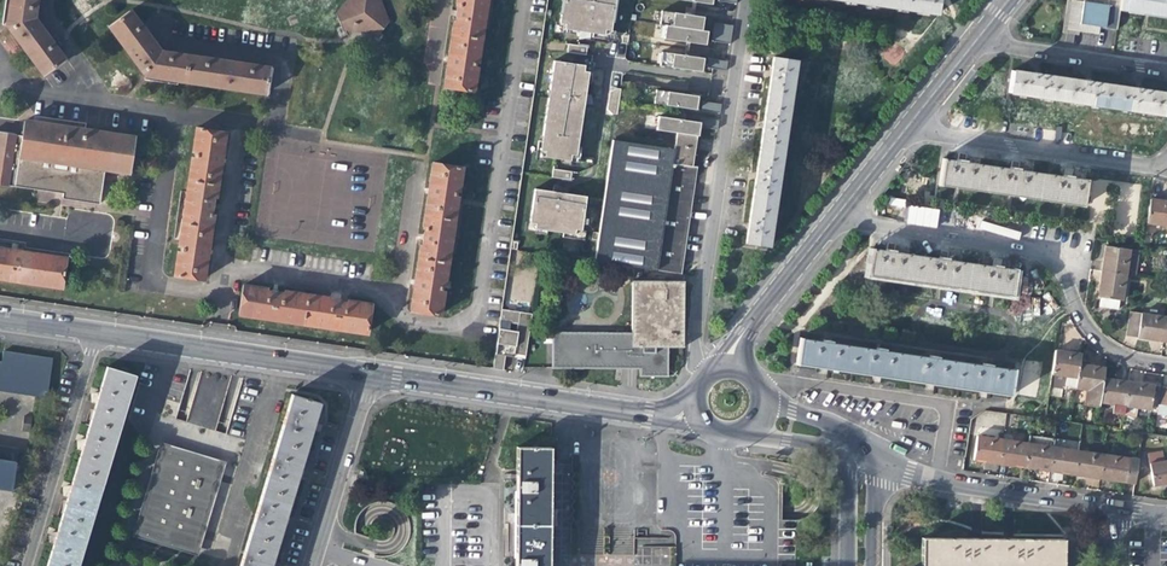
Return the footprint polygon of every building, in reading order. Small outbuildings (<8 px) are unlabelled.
[(35,0),(10,0),(6,27),(43,76),(63,61),(33,19),(35,0)] [(337,15),(343,31),(376,36),(387,22),(379,0),(349,0),(337,15)] [(454,3),(456,4),(454,23),(451,22),(442,86),(472,91),(475,68),(472,67),(473,61),(476,62),(485,0),(455,0),(454,3)] [(615,0),(563,0),(559,21),(565,22),(564,27),(576,29),(580,30),(581,30),(591,31),(592,32),(604,33),(605,28),(611,29),(615,0)] [(885,6),(936,14),(938,0),(886,0),(885,6)] [(1118,9),(1119,6),(1083,1),(1077,0),(1071,0),(1068,24),(1071,30),(1097,34),(1099,27),(1116,29),(1118,9)] [(1119,6),(1118,9),(1166,17),(1166,0),(1120,0),(1119,6)] [(701,29),(703,16),(697,15),(694,14),(695,7),(691,7),(685,6),(684,13),(661,9),(659,23),(665,24),(701,29)] [(127,14),(106,30),(146,82),(260,98),(263,71),(160,56),(127,14)] [(575,33),(576,29),(564,27),(565,22),(559,21),(555,20),(554,30),(575,33)] [(731,34),(732,24),(717,22),(715,22),(713,31),(731,34)] [(705,43),(707,30),(701,29),(665,24),(663,37),(686,40),(685,48),(689,48),(690,41),(700,43),(705,43)] [(613,39),(615,29),(611,29),(605,28),(604,33),(592,32),(592,36),(613,39)] [(590,36),(591,31),(581,30),(580,30),(579,38),(586,37),(590,36)] [(730,43),(731,34),(713,31),(712,40),(715,40),(730,43)] [(950,41),(942,51),(944,53),(953,43),(950,41)] [(586,54),(587,45),(568,42),(567,51),(586,54)] [(701,70),(704,57),(696,56),(688,54),(689,48),(685,48),(684,54),(661,50),(659,64),(701,70)] [(726,70),(727,60),(712,58),(709,57),(708,66),(726,70)] [(769,83),(766,104),(787,107),(794,60),(773,57),(769,83)] [(587,82),(589,64),(584,64),(553,59),(542,140),(540,149),(545,149),(544,155),(545,155),(570,159),(571,153),(576,154),(577,145),(584,102),(585,92),(587,82)] [(590,82),(593,61),(584,60),(584,64),(589,64),(587,82),(590,82)] [(975,70),(966,80),(968,81),(977,72),(975,70)] [(1008,92),(1060,100),(1063,78),(1041,74),(1042,72),(1037,73),(1033,73),(1011,70),(1008,92)] [(1060,100),(1110,107),(1113,85),(1092,82),(1092,80),(1088,80),(1084,81),(1063,78),(1060,100)] [(1135,88),(1113,85),(1110,107),(1162,115),(1165,93),(1143,90),(1143,87),(1139,88),(1135,88)] [(618,102),(620,87),(616,87),(610,90),(607,108),(612,112),(617,113),(618,102)] [(696,108),(698,95),(656,88),(654,102),(677,105),(676,111),(679,112),(680,106),(691,107),(696,108)] [(592,99),(591,93),(585,92),(584,102),(593,103),(592,99)] [(719,112),(720,102),(703,100),(701,109),(719,112)] [(781,154),(787,107),(766,104),(764,113),(759,151),(781,154)] [(699,125),(700,121),(690,119),(684,118),(685,113),(679,112),(676,111),(675,117),(658,115),(656,128),(698,134),(699,125)] [(716,128),(718,119),(700,116),(700,121),(699,125),(716,128)] [(22,124),(20,139),(0,136),(0,188),(61,197),(61,202),(98,207),(103,172),(125,175),(130,140),(22,124)] [(195,127),(191,150),(194,150),(193,157),(190,157),(177,245),(180,245),(179,252),(176,252),(172,274),(202,279),(211,215),(209,215),(212,196),(214,197),(224,132),(195,127)] [(693,157),(696,134),(674,131),(671,147),(670,162),(692,165),(693,157)] [(670,162),(671,147),(612,138),(597,231),(596,239),(593,261),(681,273),(684,250),(689,220),(694,185),(697,165),(692,165),(670,162)] [(540,149),(542,140),(538,139),(535,158),(544,159),(545,155),(544,155),(545,149),(540,149)] [(578,164),(581,146),(577,145),(576,154),(571,153),(570,159),(569,163),(578,164)] [(774,201),(781,154),(759,151),(754,181),(751,197),(774,201)] [(937,186),(983,193),(987,166),(965,163),(965,161),(961,160),(956,160),(956,161),(943,159),(941,158),(937,186)] [(431,164),(421,228),(423,228),(420,247),(418,246),(408,310),(438,315),(442,291),(439,291),(440,284),(443,285),(456,198),(453,197),(454,190),(457,190),(460,167),(431,164)] [(1009,169),(987,166),(983,193),(1036,200),(1040,174),(1018,171),(1018,169),(1014,168),(1009,168),(1009,169)] [(573,177),(574,171),(577,171),(553,167),(551,176),(570,178),(570,177),(573,177)] [(1063,177),(1040,174),(1036,200),(1081,207),(1085,179),(1084,179),(1083,180),(1071,178),(1071,177),(1067,176),(1063,176),(1063,177)] [(1138,204),(1140,184),(1091,179),(1088,209),(1117,212),(1116,222),(1127,223),(1129,203),(1138,204)] [(561,185),(554,182),(553,190),(567,192),(568,188),(561,185)] [(581,228),(586,195),(567,192),(553,190),(534,187),(529,220),(529,221),(535,222),(534,226),(546,228),(562,231),(574,232),(575,227),(581,228)] [(767,247),(774,201),(751,197),(749,214),(744,244),(767,247)] [(1166,227),(1166,202),(1161,201),(1149,199),(1145,223),(1166,227)] [(937,227),(939,209),(909,205),(906,223),(937,227)] [(546,228),(534,226),(535,222),(529,221),(529,220),(525,220),(524,230),(546,233),(546,228)] [(583,238),(585,229),(581,228),(575,227),(574,232),(562,231),(562,235),(583,238)] [(1102,260),(1101,272),(1125,276),(1133,277),(1137,251),(1104,246),(1102,260)] [(866,276),(913,283),(916,256),(894,253),(894,251),(889,250),(885,249),(885,251),(872,249),(872,248),(870,248),(866,276)] [(61,289),(66,259),(0,249),(0,280),(61,289)] [(939,259),(916,256),(913,283),(965,290),(969,263),(947,260),(947,258),(943,258),(940,257),(939,259)] [(991,267),(969,263),(965,290),(1011,297),(1015,269),(1012,268),(1012,270),(999,268),(1000,266),(996,265),(992,265),(991,267)] [(1121,301),(1125,276),(1101,272),(1098,289),(1097,297),(1099,297),(1098,306),(1117,310),(1119,301),(1121,301)] [(551,333),(551,368),(612,369),(639,369),(639,376),(666,376),(666,347),(682,347),(682,282),(632,281),(632,333),(551,333)] [(241,285),(237,315),(364,333),(368,303),(346,300),(346,302),(327,300),(327,297),(283,291),(283,293),(264,290),(264,288),(241,285)] [(531,313),(500,310),(492,369),(502,370),(503,364),(504,356),(513,357),(513,354),(524,356),(531,313)] [(1141,339),(1162,342),(1166,318),(1127,312),(1123,336),(1141,339)] [(823,370),(849,373),(853,347),(831,344),(831,341),(823,340),(822,342),(800,339),(800,338),(799,338),(794,365),(823,370)] [(875,350),(853,347),(849,373),(876,377),(901,381),(905,355),(883,351),(883,349),(875,348),(875,350)] [(1076,378),(1078,365),(1080,355),(1066,353),(1054,351),(1051,374),(1049,387),(1075,392),(1075,389),(1076,378)] [(45,398),(50,360),(1,353),(0,358),(0,392),(27,396),(45,398)] [(927,358),(905,355),(901,381),(930,385),(954,389),(958,363),(936,359),(936,357),(928,356),(927,358)] [(1036,398),(1042,363),(1023,359),(1016,394),(1036,398)] [(981,366),(958,363),(954,389),(984,393),(1009,397),(1013,370),(1012,369),(1011,370),(989,367),(989,365),(982,364),(981,366)] [(1098,407),(1099,403),(1102,379),(1103,369),(1091,367),(1078,365),(1076,378),(1075,389),(1086,391),(1084,405),(1098,407)] [(94,405),(91,417),(119,426),(134,376),(106,367),(98,395),(90,396),(91,400),(92,405),(94,405)] [(200,372),(187,422),(216,430),(220,413),(218,413),(222,398),(232,400),(237,380),(229,378),(229,379),(200,372)] [(1117,381),(1102,379),(1099,403),(1112,405),(1111,415),(1122,417),(1123,406),(1126,382),(1117,381)] [(1141,385),(1126,382),(1123,406),(1149,410),(1152,386),(1141,385)] [(1161,387),(1158,404),(1157,404),(1155,415),(1166,416),(1166,413),(1166,388),(1161,387)] [(291,395),(277,441),(305,449),(313,421),(319,403),(291,395)] [(80,452),(76,466),(104,475),(119,426),(91,417),(84,441),(76,442),(77,447),(79,451),(80,452)] [(983,462),(998,464),(1001,440),(975,436),(972,460),(983,462)] [(1035,469),(1048,471),(1051,447),(1053,440),(1027,436),(1026,444),(1023,468),(1035,469)] [(1009,466),(1023,468),(1026,444),(1001,440),(998,464),(1009,466)] [(299,469),(305,449),(277,441),(263,487),(291,496),(299,469)] [(136,533),(195,551),(222,465),(193,456),(162,447),(136,533)] [(1061,473),(1073,475),(1077,451),(1051,447),(1048,471),(1061,473)] [(10,489),(16,451),(0,449),(0,488),(10,489)] [(1086,477),(1098,479),(1102,455),(1077,451),(1073,475),(1086,477)] [(1126,459),(1102,455),(1098,479),(1117,481),(1133,484),(1137,459),(1126,457),(1126,459)] [(1152,486),(1160,485),(1166,484),(1166,461),(1163,461),(1162,455),(1148,457),(1152,486)] [(554,458),(522,456),(520,533),(553,533),(554,500),(554,458)] [(66,498),(61,515),(90,523),(104,475),(76,466),(69,488),(61,489),(63,493),(65,498),(66,498)] [(284,517),(291,496),(263,487),(249,534),(277,542),(284,517)] [(46,564),(54,565),(77,565),(90,523),(61,515),(55,534),(47,536),(49,540),(50,544),(52,545),(46,564)] [(277,542),(249,534),(239,565),(270,565),(272,559),(277,542)] [(521,537),(521,565),(553,565),(554,537),(521,537)] [(988,546),(959,546),(917,546),(918,565),(987,565),(988,546)] [(1061,546),(1004,546),(988,546),(987,565),(1061,565),(1061,546)]
